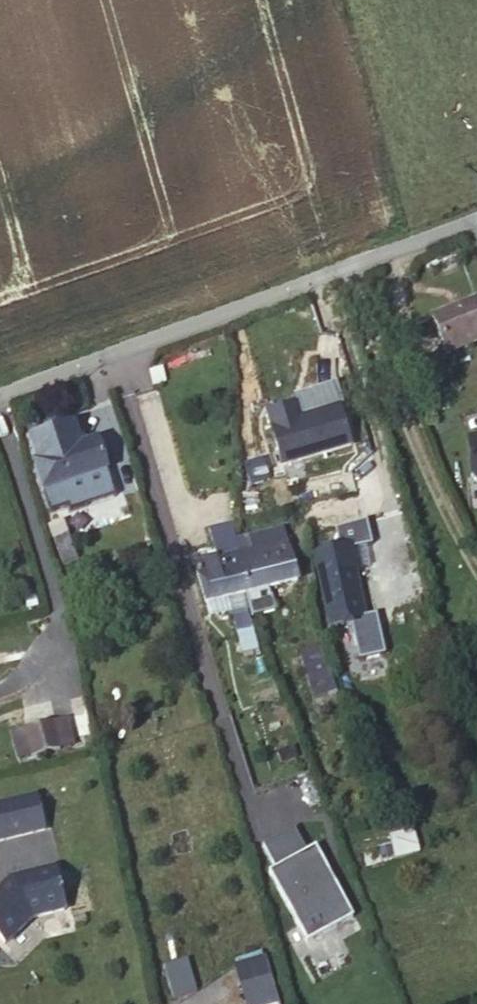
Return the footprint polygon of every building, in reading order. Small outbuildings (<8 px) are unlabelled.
[(476,342),(476,301),(476,299),(432,317),(447,354),(476,342)] [(298,397),(266,407),(282,463),(354,442),(341,399),(302,411),(298,397)] [(98,442),(81,447),(74,425),(29,440),(37,463),(34,464),(43,492),(107,470),(98,442)] [(287,542),(240,553),(244,569),(240,570),(245,593),(298,580),(287,542)] [(370,567),(366,547),(318,558),(331,622),(354,617),(344,572),(370,567)] [(240,553),(238,554),(232,555),(231,549),(216,552),(218,559),(194,566),(206,604),(242,594),(245,593),(240,570),(244,569),(240,553)] [(231,609),(233,617),(247,613),(242,594),(206,604),(209,614),(231,609)] [(247,613),(233,617),(242,653),(257,650),(247,613)] [(323,723),(343,716),(321,648),(301,654),(323,723)] [(53,722),(24,730),(30,756),(60,749),(53,722)] [(347,761),(360,758),(357,747),(344,751),(347,761)] [(49,828),(40,794),(0,804),(0,841),(49,828)] [(259,843),(307,937),(354,913),(317,841),(307,846),(295,824),(259,843)] [(391,832),(396,856),(421,850),(416,826),(391,832)] [(362,845),(365,864),(395,859),(391,840),(362,845)] [(0,897),(0,936),(11,946),(40,916),(69,908),(58,867),(21,877),(0,897)] [(267,953),(235,962),(246,1003),(280,1003),(267,953)] [(175,998),(198,991),(187,957),(165,964),(175,998)]
